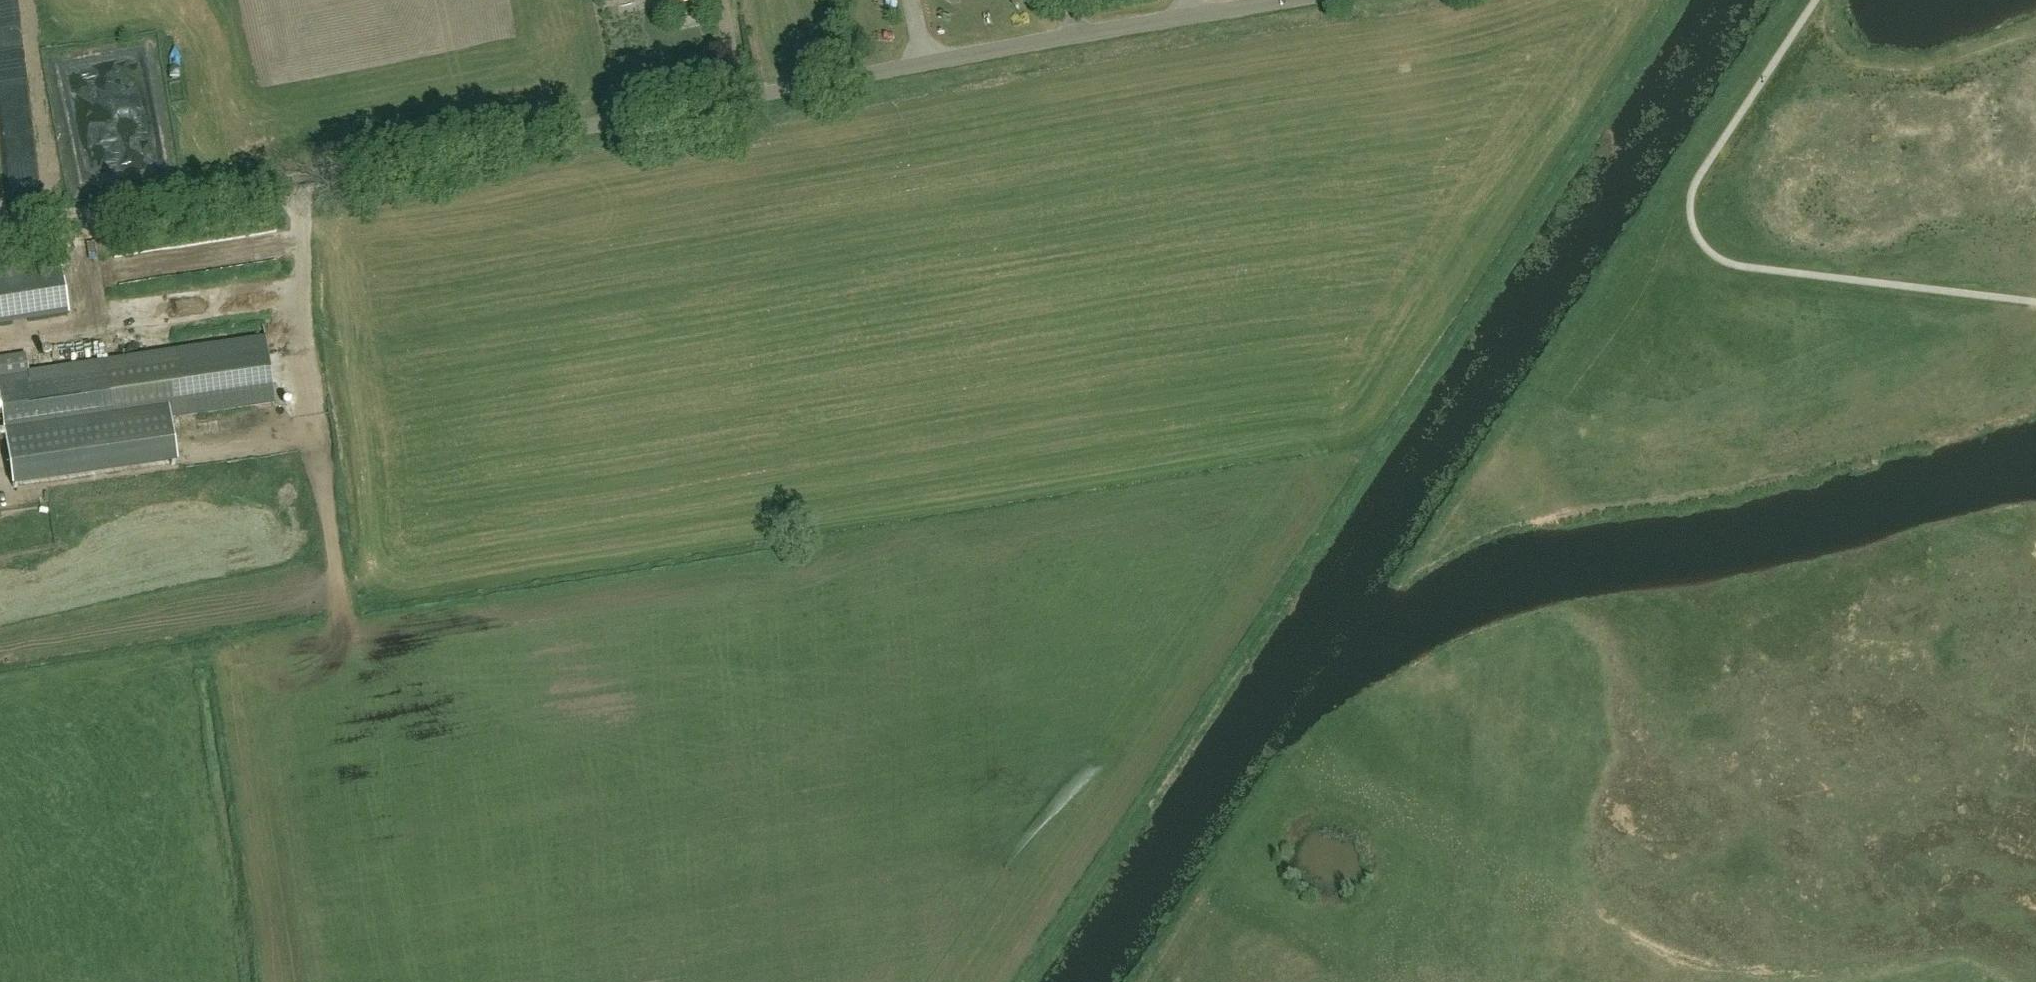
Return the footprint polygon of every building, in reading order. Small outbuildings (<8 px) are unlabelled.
[(0,264),(0,326),(68,315),(59,255),(0,264)] [(0,358),(0,403),(13,489),(175,464),(168,418),(273,401),(264,337),(29,373),(26,354),(0,358)]
